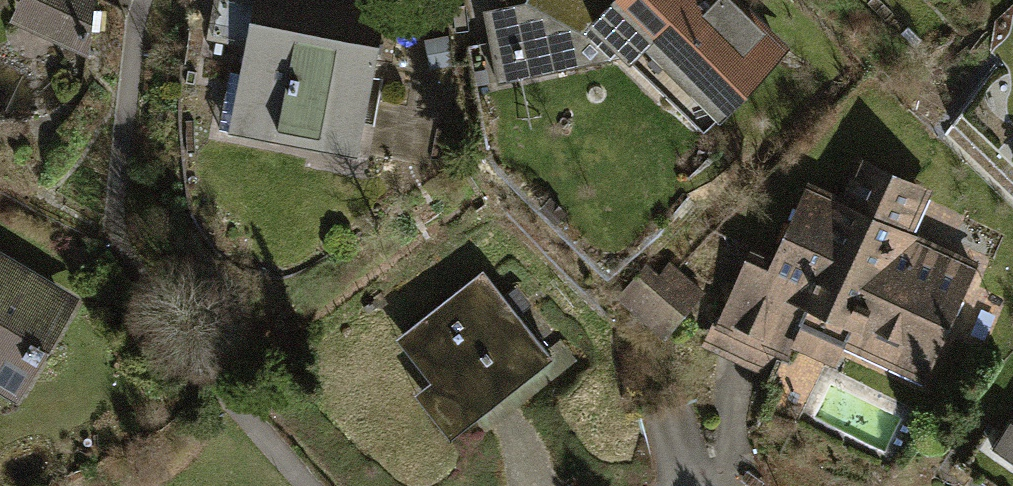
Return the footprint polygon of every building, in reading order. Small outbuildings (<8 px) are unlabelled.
[(10,21),(90,59),(96,0),(20,0),(10,21)] [(226,132),(355,154),(382,0),(249,0),(226,132)] [(734,0),(520,0),(476,11),(494,86),(621,57),(692,134),(782,45),(734,0)] [(839,345),(918,381),(974,260),(905,228),(925,184),(856,153),(836,196),(806,182),(768,266),(740,253),(702,335),(783,372),(793,351),(829,367),(839,345)] [(22,399),(80,294),(0,250),(0,387),(22,399)] [(646,265),(616,298),(666,343),(707,297),(671,264),(659,277),(646,265)] [(552,358),(482,273),(390,347),(460,433),(552,358)] [(1003,412),(981,449),(1012,469),(1012,418),(1003,412)]
